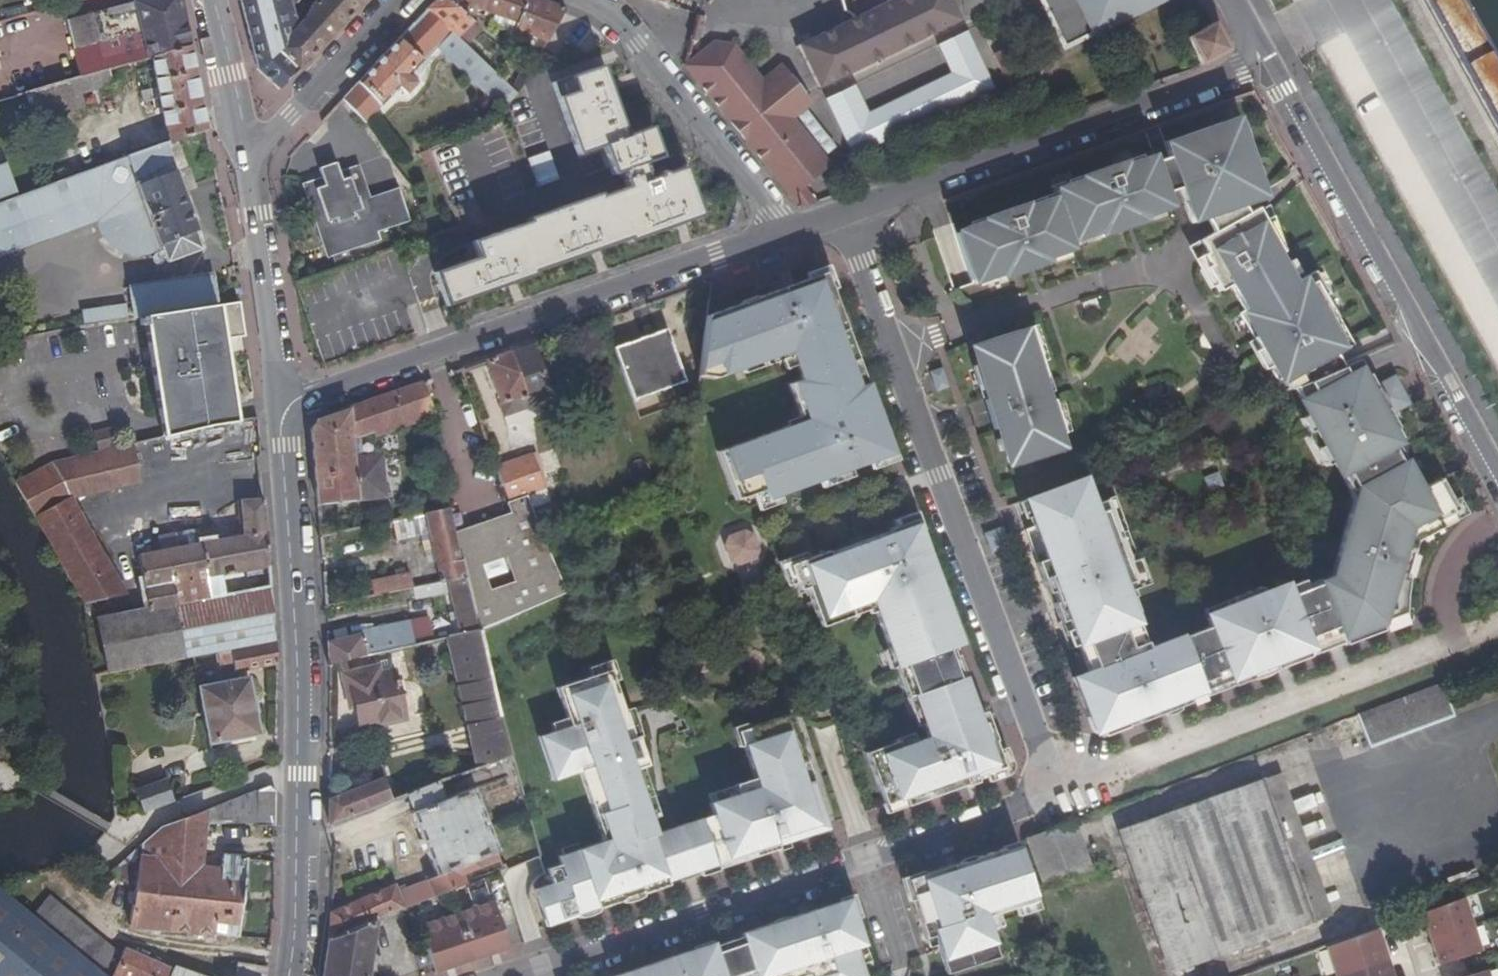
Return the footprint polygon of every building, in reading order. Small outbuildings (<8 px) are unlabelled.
[(105,67),(149,54),(189,41),(183,10),(181,0),(105,0),(64,12),(83,73),(105,67)] [(248,20),(255,57),(257,68),(278,88),(299,66),(278,45),(297,25),(292,0),(244,0),(248,20)] [(361,0),(316,0),(308,15),(297,25),(278,45),(299,66),(311,53),(362,1),(361,0)] [(426,7),(466,42),(480,27),(472,20),(474,18),(456,2),(457,0),(432,0),(426,7)] [(508,17),(507,21),(540,33),(552,2),(545,0),(458,0),(508,17)] [(850,12),(860,15),(803,42),(825,88),(978,14),(972,0),(847,0),(850,12)] [(1162,0),(1044,0),(1065,45),(1162,0)] [(466,42),(426,7),(393,42),(341,96),(367,120),(401,85),(409,92),(418,82),(411,75),(439,44),(505,101),(518,87),(466,42)] [(1230,47),(1216,21),(1188,37),(1202,66),(1228,53),(1230,47)] [(856,85),(829,98),(856,154),(997,87),(971,31),(943,43),(955,68),(868,110),(856,85)] [(687,57),(686,63),(794,202),(808,206),(816,203),(802,185),(829,163),(790,114),(810,98),(781,60),(760,75),(733,39),(712,36),(687,57)] [(189,41),(149,54),(165,141),(204,127),(189,41)] [(20,93),(26,119),(28,119),(74,106),(70,90),(108,79),(105,67),(83,73),(20,93)] [(518,224),(466,242),(471,257),(429,272),(441,305),(528,274),(527,270),(624,236),(626,241),(697,216),(680,169),(661,175),(655,173),(650,179),(639,183),(633,165),(653,158),(643,129),(618,138),(593,67),(543,84),(568,155),(592,147),(602,177),(609,174),(615,190),(588,199),(586,196),(517,221),(518,224)] [(1186,136),(1188,143),(1173,147),(1175,155),(1178,166),(1184,166),(1189,183),(1186,186),(1196,220),(1209,216),(1227,211),(1226,204),(1238,200),(1263,191),(1242,125),(1217,133),(1214,126),(1186,136)] [(161,142),(23,193),(0,201),(0,250),(96,215),(100,222),(104,229),(110,234),(117,238),(124,242),(131,244),(139,245),(147,244),(155,243),(158,242),(166,260),(199,248),(192,229),(195,228),(161,142)] [(960,228),(976,275),(989,271),(991,275),(1014,267),(1013,263),(1035,256),(1037,259),(1050,255),(1049,251),(1076,242),(1074,235),(1112,222),(1109,213),(1133,206),(1136,214),(1175,201),(1171,190),(1162,159),(1160,154),(1147,159),(1146,156),(1120,165),(1122,171),(1100,179),(1097,172),(1071,181),(1071,183),(1059,187),(1061,195),(1050,199),(1048,196),(1022,205),(1023,213),(1001,220),(998,213),(972,222),(972,224),(960,228)] [(1178,166),(1175,155),(1162,159),(1171,190),(1186,186),(1189,183),(1184,166),(1178,166)] [(23,193),(11,160),(0,164),(0,201),(23,193)] [(370,231),(401,222),(391,191),(376,196),(377,201),(362,206),(349,166),(316,177),(300,181),(324,256),(372,240),(370,231)] [(1225,257),(1220,246),(1268,220),(1261,207),(1251,212),(1248,205),(1242,207),(1238,200),(1226,204),(1227,211),(1209,216),(1217,231),(1203,238),(1213,264),(1225,257)] [(1296,387),(1344,367),(1337,355),(1343,352),(1342,349),(1345,347),(1331,320),(1341,314),(1319,274),(1297,282),(1282,254),(1285,251),(1268,220),(1220,246),(1225,257),(1213,264),(1226,288),(1232,284),(1245,304),(1247,309),(1243,312),(1259,341),(1263,339),(1272,356),(1269,359),(1280,379),(1285,376),(1292,389),(1296,387)] [(389,247),(289,282),(324,370),(428,334),(389,247)] [(138,316),(213,302),(208,271),(126,285),(131,317),(138,316)] [(822,272),(704,316),(699,375),(714,377),(761,360),(762,365),(791,354),(800,378),(787,383),(800,420),(716,451),(734,499),(761,489),(765,499),(803,485),(803,483),(863,460),(864,462),(890,452),(860,373),(851,377),(845,363),(855,359),(849,344),(845,345),(835,319),(839,318),(822,272)] [(138,316),(159,432),(217,422),(232,419),(217,338),(242,334),(239,320),(235,298),(213,302),(138,316)] [(80,323),(126,319),(125,305),(79,309),(80,323)] [(1040,363),(1029,330),(1024,315),(972,334),(978,353),(974,354),(1007,455),(1056,437),(1051,424),(1060,421),(1049,388),(1045,389),(1037,365),(1040,363)] [(849,344),(839,318),(835,319),(845,345),(849,344)] [(684,384),(665,329),(610,349),(629,403),(684,384)] [(551,400),(532,344),(508,353),(485,361),(504,416),(551,400)] [(860,373),(855,359),(845,363),(851,377),(860,373)] [(1352,383),(1346,367),(1344,367),(1296,387),(1308,415),(1299,419),(1305,434),(1311,432),(1317,447),(1311,450),(1319,468),(1328,465),(1340,495),(1345,493),(1353,503),(1350,517),(1342,516),(1337,545),(1344,547),(1340,567),(1332,571),(1320,575),(1342,631),(1346,642),(1385,626),(1381,618),(1405,608),(1405,606),(1404,602),(1404,600),(1403,596),(1403,593),(1402,589),(1402,587),(1401,582),(1401,579),(1401,575),(1395,576),(1397,558),(1401,558),(1401,556),(1401,554),(1401,553),(1401,551),(1401,549),(1401,547),(1429,535),(1427,528),(1447,519),(1434,486),(1412,496),(1391,445),(1385,448),(1381,438),(1395,432),(1389,418),(1386,411),(1380,414),(1371,391),(1365,377),(1352,383)] [(1398,380),(1371,391),(1380,414),(1386,411),(1389,418),(1410,409),(1398,380)] [(355,457),(353,434),(361,431),(372,428),(374,432),(400,424),(399,419),(427,409),(420,389),(418,384),(316,419),(308,428),(313,462),(319,505),(389,494),(383,450),(363,455),(355,457)] [(990,419),(995,418),(985,388),(980,390),(990,419)] [(706,415),(695,414),(694,424),(704,424),(706,415)] [(355,457),(363,455),(361,431),(353,434),(355,457)] [(77,501),(142,483),(132,442),(56,461),(77,501)] [(535,454),(498,466),(511,501),(529,495),(547,488),(535,454)] [(119,581),(77,501),(56,461),(18,482),(83,600),(84,607),(93,602),(91,596),(119,581)] [(1079,476),(1087,497),(1108,487),(1100,467),(1079,476)] [(1087,497),(1079,476),(1020,501),(1030,527),(1022,530),(1036,564),(1035,564),(1048,595),(1052,593),(1064,621),(1059,623),(1070,650),(1080,646),(1091,672),(1081,676),(1086,688),(1079,691),(1091,718),(1097,715),(1104,731),(1137,718),(1139,724),(1176,709),(1193,702),(1190,696),(1233,678),(1236,684),(1255,676),(1252,670),(1275,661),(1278,667),(1312,654),(1308,645),(1342,631),(1320,575),(1319,573),(1306,579),(1304,574),(1265,590),(1261,582),(1233,594),(1237,602),(1208,614),(1211,623),(1150,648),(1139,622),(1147,618),(1134,587),(1148,582),(1112,495),(1090,504),(1087,497)] [(545,542),(529,495),(511,501),(509,502),(513,514),(458,537),(461,558),(464,558),(467,577),(470,601),(530,575),(520,551),(545,542)] [(106,671),(170,659),(189,656),(226,649),(274,639),(263,499),(238,500),(239,534),(197,542),(194,529),(178,532),(180,545),(136,554),(147,608),(96,617),(106,671)] [(541,520),(557,514),(551,500),(536,506),(541,520)] [(453,509),(420,516),(440,582),(467,577),(464,558),(461,558),(458,537),(453,509)] [(916,689),(962,672),(951,645),(954,644),(949,633),(955,630),(939,592),(937,593),(930,577),(932,576),(910,522),(872,538),(870,534),(823,554),(822,552),(785,568),(795,592),(802,590),(819,626),(871,605),(896,664),(904,660),(916,689)] [(332,523),(322,525),(324,537),(334,534),(332,523)] [(721,541),(718,551),(725,568),(734,572),(751,564),(754,554),(747,538),(738,534),(721,541)] [(557,595),(562,593),(546,544),(545,542),(520,551),(530,575),(470,601),(475,630),(557,595)] [(1337,545),(1332,571),(1340,567),(1344,547),(1337,545)] [(365,583),(368,597),(410,589),(407,574),(365,583)] [(450,592),(455,621),(459,634),(475,630),(470,601),(467,577),(440,582),(415,588),(418,598),(450,592)] [(408,624),(329,642),(330,665),(413,645),(408,624)] [(459,634),(447,637),(480,764),(507,753),(475,630),(459,634)] [(274,639),(226,649),(230,670),(275,662),(275,660),(274,639)] [(171,668),(190,664),(189,656),(170,659),(171,668)] [(380,666),(344,672),(347,691),(351,691),(358,727),(404,719),(397,671),(382,673),(380,666)] [(193,676),(195,686),(218,681),(216,672),(193,676)] [(632,742),(607,672),(554,691),(567,726),(534,738),(550,781),(573,773),(597,842),(551,858),(553,865),(539,870),(544,883),(526,890),(543,936),(581,922),(581,920),(600,914),(600,915),(626,906),(625,904),(644,897),(644,898),(670,889),(669,885),(718,867),(719,870),(780,849),(775,835),(783,832),(786,841),(816,831),(814,826),(827,822),(788,712),(745,727),(751,742),(742,745),(753,779),(734,785),(737,795),(709,805),(713,817),(657,837),(652,823),(635,774),(643,772),(647,770),(636,741),(632,742)] [(904,793),(907,801),(968,778),(963,766),(971,763),(974,772),(1005,761),(995,735),(997,734),(986,705),(979,708),(975,697),(973,698),(962,672),(916,689),(926,717),(923,718),(928,732),(900,742),(897,736),(866,747),(886,799),(904,793)] [(218,681),(195,686),(206,742),(255,733),(244,676),(218,681)] [(1358,716),(1370,747),(1454,715),(1443,684),(1358,716)] [(1106,737),(1139,724),(1137,718),(1104,731),(1106,737)] [(643,772),(635,774),(652,823),(660,820),(643,772)] [(1321,920),(1312,897),(1269,776),(1262,778),(1314,923),(1321,920)] [(1262,778),(1120,830),(1150,915),(1171,974),(1314,923),(1262,778)] [(329,799),(328,824),(331,823),(389,800),(381,779),(329,799)] [(134,792),(141,812),(169,802),(162,782),(134,792)] [(461,876),(479,869),(477,862),(495,856),(468,788),(438,800),(432,783),(402,795),(432,874),(413,881),(415,886),(396,893),(392,885),(329,909),(328,920),(328,935),(375,918),(417,901),(464,883),(461,876)] [(129,854),(101,878),(110,888),(116,882),(132,884),(129,924),(237,934),(246,856),(220,854),(219,866),(198,863),(201,822),(258,823),(258,827),(274,827),(274,812),(275,791),(268,786),(161,826),(157,829),(155,861),(137,860),(137,847),(129,854)] [(904,793),(886,799),(889,808),(907,801),(904,793)] [(1295,814),(1316,807),(1312,794),(1291,801),(1295,814)] [(1094,868),(1075,819),(1027,838),(1047,887),(1094,868)] [(828,827),(827,822),(814,826),(816,831),(828,827)] [(137,860),(155,861),(157,829),(137,847),(137,860)] [(775,835),(780,849),(788,846),(786,841),(783,832),(775,835)] [(1032,899),(1012,842),(902,880),(917,923),(925,920),(943,974),(995,956),(981,916),(1032,899)] [(499,869),(502,880),(525,871),(521,860),(499,869)] [(98,878),(92,873),(87,880),(92,885),(98,878)] [(34,917),(0,890),(0,975),(108,975),(34,917)] [(1422,940),(1462,926),(1452,897),(1412,912),(1417,927),(1422,940)] [(34,917),(108,975),(194,975),(170,970),(125,950),(119,964),(112,959),(117,951),(50,898),(34,917)] [(493,898),(419,923),(437,968),(445,966),(455,962),(456,964),(492,952),(491,951),(496,949),(509,945),(493,898)] [(852,949),(860,946),(845,899),(737,936),(738,939),(692,955),(691,952),(620,975),(861,975),(852,949)] [(375,918),(328,935),(324,960),(321,975),(366,975),(375,918)] [(1430,965),(1453,958),(1471,952),(1462,926),(1422,940),(1424,948),(1430,965)] [(1317,946),(1328,975),(1332,975),(1379,961),(1372,940),(1368,927),(1317,946)] [(254,971),(267,973),(268,964),(239,960),(236,975),(253,975),(254,971)] [(1382,970),(1379,961),(1332,975),(1384,975),(1382,970)]
